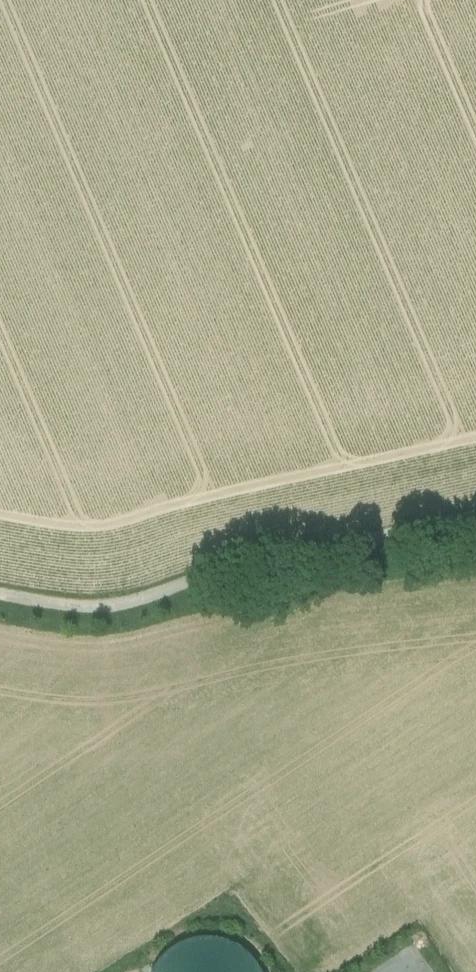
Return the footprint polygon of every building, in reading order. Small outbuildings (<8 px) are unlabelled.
[(180,946),(168,953),(159,963),(153,971),(262,971),(254,961),(244,951),(233,944),(220,940),(206,939),(193,941),(180,946)]
